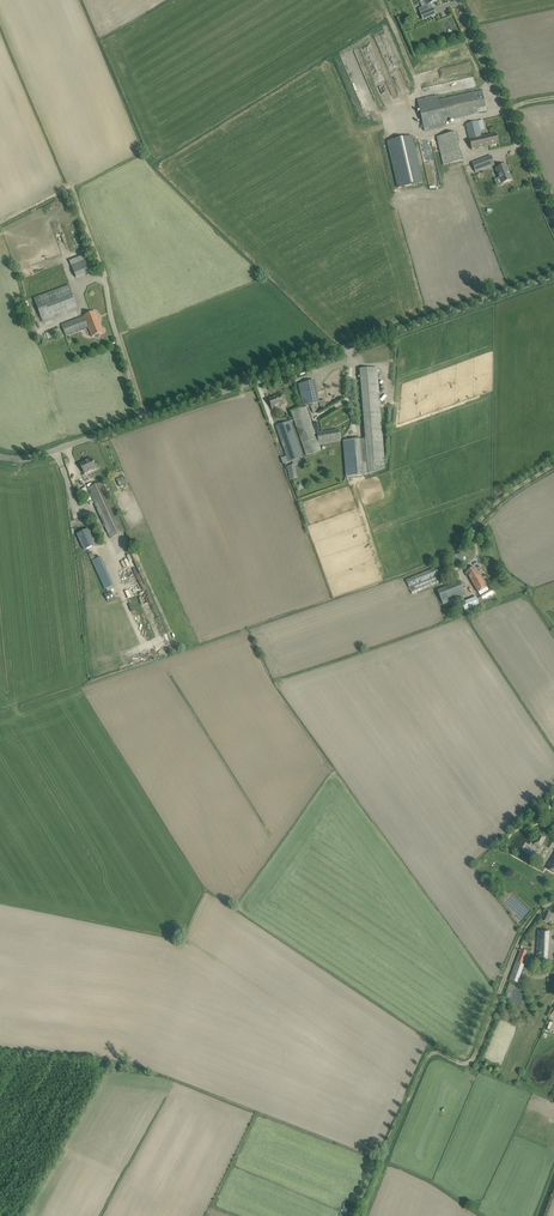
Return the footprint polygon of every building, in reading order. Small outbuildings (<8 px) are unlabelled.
[(419,9),(421,14),(420,14),(423,20),(436,14),(433,8),(433,9),(431,4),(437,1),(437,0),(423,0),(426,6),(419,9)] [(437,96),(417,101),(421,116),(423,125),(421,125),(421,128),(424,128),(424,131),(444,127),(443,121),(478,113),(487,111),(482,91),(475,92),(474,93),(438,101),(437,96)] [(472,150),(490,146),(499,144),(496,134),(482,137),(480,131),(479,127),(478,121),(472,123),(466,124),(472,150)] [(437,137),(443,165),(463,160),(457,132),(437,137)] [(411,136),(388,141),(398,188),(422,183),(411,136)] [(489,167),(486,158),(472,163),(476,172),(489,167)] [(508,174),(505,165),(495,168),(501,184),(512,180),(510,173),(508,174)] [(88,254),(69,261),(76,278),(95,270),(88,254)] [(43,322),(79,309),(70,284),(34,297),(43,322)] [(103,333),(95,312),(61,325),(66,336),(88,328),(92,337),(103,333)] [(385,468),(377,368),(360,370),(368,464),(369,474),(385,468)] [(319,402),(314,381),(299,384),(303,406),(319,402)] [(275,397),(269,399),(272,409),(273,409),(272,408),(280,405),(280,406),(284,404),(281,394),(275,396),(275,397)] [(315,434),(306,407),(291,412),(307,456),(321,451),(318,442),(340,439),(339,430),(315,434)] [(276,426),(288,462),(303,457),(290,421),(276,426)] [(362,464),(360,439),(343,441),(346,477),(363,476),(369,474),(368,464),(362,464)] [(85,474),(96,469),(91,458),(86,461),(86,462),(80,464),(85,474)] [(295,465),(287,467),(289,477),(297,475),(295,465)] [(128,484),(124,476),(116,480),(120,487),(128,484)] [(88,489),(110,538),(125,532),(102,482),(88,489)] [(76,534),(84,550),(95,545),(87,529),(76,534)] [(88,555),(92,561),(99,558),(98,555),(94,557),(92,553),(88,555)] [(461,564),(461,562),(464,560),(466,559),(465,556),(464,556),(463,553),(450,558),(453,567),(461,564)] [(100,557),(99,558),(92,561),(104,590),(113,586),(100,557)] [(474,567),(466,572),(479,592),(487,587),(488,587),(479,573),(478,574),(474,567)] [(412,595),(439,583),(436,576),(439,575),(436,568),(406,580),(412,595)] [(437,591),(443,604),(466,595),(460,581),(437,591)] [(493,588),(481,596),(482,598),(494,591),(493,588)] [(111,591),(105,594),(108,602),(115,599),(111,591)] [(476,596),(462,602),(465,610),(479,604),(480,605),(484,603),(482,598),(478,600),(476,596)] [(458,605),(448,609),(450,614),(460,610),(458,605)] [(125,654),(127,660),(135,658),(133,652),(125,654)] [(545,837),(540,834),(534,844),(540,847),(545,837)] [(541,920),(548,923),(552,913),(546,910),(541,920)] [(536,961),(550,962),(552,931),(538,931),(536,961)] [(508,980),(517,984),(524,965),(522,964),(527,951),(520,949),(516,962),(515,962),(508,980)]
